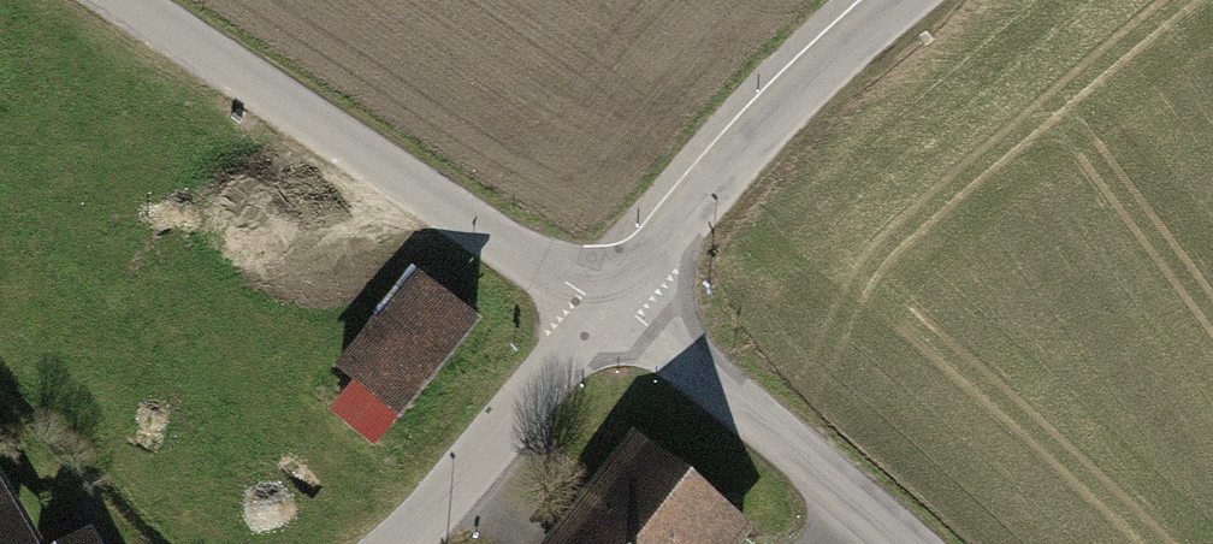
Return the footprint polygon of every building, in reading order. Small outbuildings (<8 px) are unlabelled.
[(476,322),(415,273),(340,366),(401,414),(476,322)] [(638,443),(557,543),(727,543),(742,526),(638,443)] [(0,476),(0,543),(41,543),(0,476)] [(101,529),(76,543),(110,543),(101,529)]
